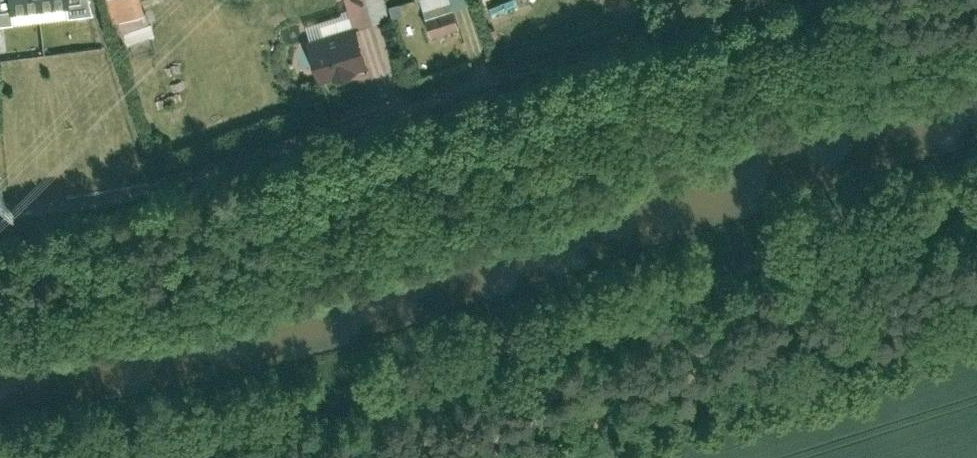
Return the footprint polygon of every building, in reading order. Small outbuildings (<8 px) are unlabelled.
[(10,10),(66,4),(65,0),(9,0),(10,10)] [(159,34),(148,0),(116,0),(131,44),(159,34)] [(427,18),(433,38),(464,29),(459,9),(427,18)] [(365,24),(309,40),(321,82),(339,77),(340,80),(361,74),(360,70),(376,66),(365,24)]
